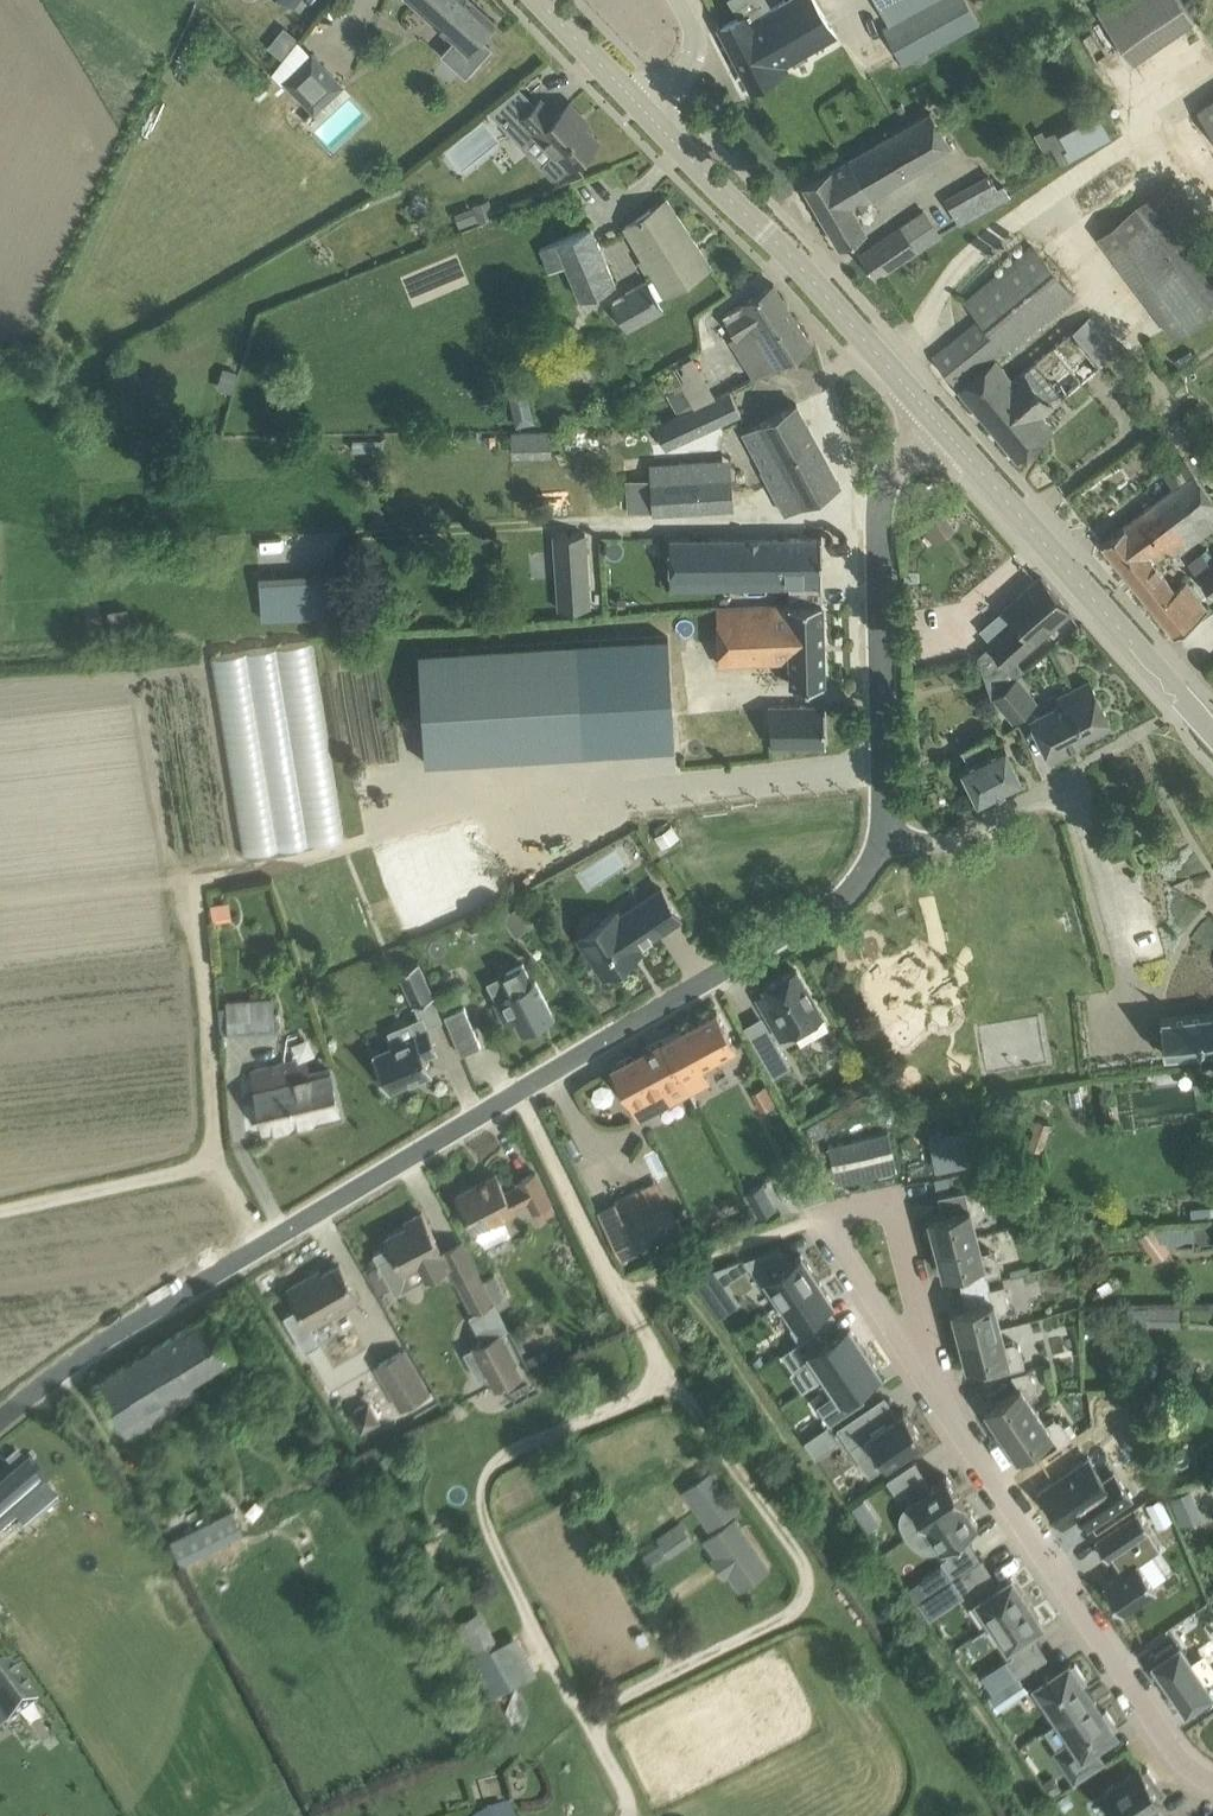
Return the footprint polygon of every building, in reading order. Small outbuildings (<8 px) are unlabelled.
[(456,39),(444,53),(467,73),(491,46),(482,37),(497,20),(475,0),(413,0),(456,39)] [(753,87),(786,67),(785,65),(792,60),(806,52),(835,32),(815,0),(786,0),(762,14),(758,6),(746,14),(721,26),(753,87)] [(890,23),(884,26),(905,64),(979,22),(967,0),(879,0),(890,23)] [(1097,7),(1133,59),(1194,17),(1182,0),(1108,0),(1097,7)] [(284,27),(269,45),(282,56),(297,38),(284,27)] [(314,51),(284,79),(315,112),(345,84),(314,51)] [(518,86),(489,112),(557,180),(599,138),(579,117),(582,114),(571,102),(557,115),(542,99),(535,104),(518,86)] [(1212,125),(1212,97),(1200,106),(1212,125)] [(931,111),(805,186),(840,245),(867,230),(853,207),(953,148),(931,111)] [(992,171),(947,197),(961,225),(1014,196),(1006,182),(1000,185),(992,171)] [(1174,335),(1212,307),(1212,248),(1165,184),(1099,234),(1174,335)] [(479,221),(496,214),(495,211),(494,211),(489,198),(473,204),(479,221)] [(644,257),(639,260),(646,271),(651,269),(655,277),(648,281),(648,280),(626,293),(627,294),(614,302),(628,329),(664,309),(658,299),(711,265),(667,198),(626,226),(644,257)] [(541,248),(550,270),(566,263),(581,298),(616,282),(592,225),(541,248)] [(860,254),(875,278),(918,250),(901,226),(860,254)] [(952,341),(933,356),(956,384),(975,369),(1003,347),(1009,352),(1077,293),(1033,242),(967,300),(981,317),(952,341)] [(730,338),(738,350),(795,317),(774,283),(724,314),(736,335),(730,338)] [(1101,363),(1121,347),(1093,314),(1074,330),(1072,328),(1012,378),(995,357),(959,387),(1018,458),(1054,428),(1042,414),(1102,364),(1101,363)] [(795,317),(738,350),(754,377),(768,370),(782,362),(812,344),(795,317)] [(683,384),(668,392),(677,410),(692,402),(683,384)] [(534,423),(525,386),(508,390),(517,427),(534,423)] [(716,396),(655,425),(664,443),(681,441),(721,422),(724,429),(744,419),(729,390),(729,389),(716,395),(716,396)] [(763,468),(786,513),(841,484),(797,404),(758,423),(758,424),(744,431),(763,468)] [(550,450),(551,429),(513,428),(513,449),(550,450)] [(1102,543),(1175,635),(1194,620),(1208,610),(1186,581),(1175,589),(1160,569),(1153,560),(1159,555),(1168,548),(1173,554),(1189,541),(1192,545),(1212,529),(1212,497),(1185,458),(1183,460),(1164,474),(1174,487),(1102,543)] [(648,467),(625,469),(630,514),(652,512),(733,506),(733,507),(737,506),(733,466),(649,472),(648,467)] [(935,543),(956,530),(946,514),(925,527),(935,543)] [(555,535),(560,608),(590,606),(585,533),(555,535)] [(670,538),(671,585),(823,584),(822,537),(670,538)] [(1198,575),(1212,565),(1204,554),(1190,565),(1198,575)] [(1212,565),(1199,576),(1212,594),(1212,565)] [(355,574),(260,580),(262,618),(357,612),(355,574)] [(995,693),(1020,674),(1025,669),(1014,656),(1070,608),(1042,576),(1006,607),(1017,620),(978,655),(986,677),(992,696),(995,693)] [(720,663),(791,660),(792,684),(824,683),(823,602),(718,607),(720,663)] [(674,612),(588,624),(598,693),(684,681),(674,612)] [(242,850),(343,835),(313,637),(212,652),(242,850)] [(977,653),(972,639),(961,643),(966,657),(977,653)] [(578,641),(419,651),(426,762),(584,752),(578,641)] [(1017,676),(994,695),(1015,721),(1038,703),(1017,676)] [(1032,718),(1052,759),(1071,749),(1069,743),(1111,722),(1090,681),(1067,692),(1070,698),(1032,718)] [(758,709),(751,709),(752,736),(771,735),(772,744),(803,745),(827,745),(825,709),(825,705),(771,705),(771,708),(758,709)] [(620,720),(622,754),(682,751),(680,718),(620,720)] [(969,762),(962,766),(979,801),(1023,779),(1005,744),(997,748),(990,734),(962,748),(969,762)] [(663,847),(681,835),(673,824),(655,836),(663,847)] [(1146,847),(1140,851),(1144,859),(1150,856),(1146,847)] [(579,936),(605,974),(642,950),(639,945),(682,916),(663,888),(620,916),(617,911),(579,936)] [(229,898),(212,901),(214,915),(231,913),(229,898)] [(419,960),(398,970),(399,971),(400,971),(414,1002),(414,1003),(415,1004),(434,995),(434,993),(433,993),(419,962),(419,960)] [(516,989),(495,1000),(506,1021),(516,1016),(523,1030),(554,1014),(536,979),(533,981),(523,963),(507,971),(516,989)] [(761,1002),(781,1038),(823,1014),(796,968),(764,987),(770,997),(761,1002)] [(449,970),(433,977),(440,992),(456,986),(449,970)] [(226,1001),(228,1031),(274,1027),(272,998),(226,1001)] [(465,1005),(445,1014),(461,1053),(481,1044),(465,1005)] [(718,1010),(612,1067),(632,1103),(658,1089),(665,1103),(690,1089),(683,1076),(737,1047),(718,1010)] [(1161,1019),(1165,1053),(1212,1047),(1212,1013),(1161,1019)] [(375,1051),(373,1052),(389,1090),(391,1089),(390,1089),(433,1071),(426,1054),(437,1050),(439,1050),(424,1014),(410,1020),(416,1034),(375,1052),(375,1051)] [(759,1049),(773,1074),(790,1064),(776,1039),(759,1049)] [(314,1041),(295,1040),(295,1057),(313,1057),(314,1041)] [(254,1070),(257,1085),(256,1085),(266,1129),(340,1112),(329,1068),(300,1074),(296,1059),(254,1070)] [(1038,1118),(1028,1144),(1042,1149),(1049,1127),(1052,1128),(1054,1123),(1038,1118)] [(886,1124),(836,1134),(844,1171),(894,1161),(886,1124)] [(975,1132),(931,1141),(936,1170),(981,1161),(975,1132)] [(458,1193),(476,1229),(515,1209),(514,1207),(528,1199),(534,1210),(535,1210),(539,1219),(555,1211),(550,1201),(551,1201),(536,1172),(519,1180),(521,1184),(506,1192),(496,1173),(458,1193)] [(949,1175),(938,1177),(940,1185),(951,1183),(949,1175)] [(763,1182),(746,1191),(760,1216),(777,1207),(763,1182)] [(616,1202),(598,1210),(621,1257),(681,1228),(670,1204),(656,1211),(644,1186),(615,1200),(616,1202)] [(984,1212),(979,1186),(938,1195),(943,1214),(929,1218),(936,1245),(979,1234),(975,1218),(982,1217),(984,1212)] [(390,1242),(372,1251),(393,1292),(447,1266),(439,1251),(442,1249),(423,1212),(406,1220),(408,1224),(387,1235),(390,1242)] [(1193,1223),(1194,1248),(1212,1247),(1212,1222),(1193,1223)] [(1154,1224),(1138,1236),(1157,1261),(1172,1249),(1154,1224)] [(979,1234),(936,1245),(944,1273),(957,1269),(962,1288),(989,1281),(988,1275),(1003,1271),(999,1253),(996,1250),(984,1252),(979,1234)] [(778,1246),(745,1258),(777,1304),(781,1301),(818,1276),(801,1251),(788,1260),(778,1246)] [(289,1287),(300,1307),(311,1326),(361,1298),(340,1262),(322,1273),(320,1269),(289,1287)] [(454,1279),(473,1314),(496,1302),(492,1294),(484,1279),(478,1267),(454,1279)] [(818,1276),(781,1301),(797,1324),(833,1299),(818,1276)] [(967,1306),(953,1310),(960,1337),(1003,1327),(999,1310),(1007,1309),(1010,1304),(1005,1283),(991,1286),(989,1281),(962,1288),(967,1306)] [(1149,1307),(1149,1327),(1186,1327),(1186,1307),(1149,1307)] [(96,1382),(131,1440),(202,1396),(192,1379),(234,1353),(209,1312),(96,1382)] [(848,1325),(809,1352),(824,1375),(864,1348),(848,1325)] [(1015,1342),(1007,1343),(1003,1327),(960,1337),(967,1365),(982,1361),(985,1375),(1025,1365),(1020,1344),(1015,1342)] [(505,1329),(464,1351),(478,1378),(490,1371),(498,1387),(520,1375),(514,1363),(521,1359),(505,1329)] [(375,1367),(402,1412),(433,1393),(407,1348),(375,1367)] [(864,1348),(824,1375),(840,1399),(880,1373),(864,1348)] [(527,1356),(532,1367),(545,1360),(540,1350),(527,1356)] [(753,1359),(757,1365),(764,1361),(760,1355),(753,1359)] [(1029,1394),(1035,1390),(1037,1382),(1026,1369),(1013,1374),(1020,1385),(986,1408),(1002,1432),(1039,1407),(1029,1394)] [(369,1400),(350,1411),(363,1432),(381,1421),(369,1400)] [(395,1405),(382,1412),(389,1423),(401,1416),(395,1405)] [(1055,1417),(1048,1421),(1039,1407),(1002,1432),(1018,1456),(1052,1433),(1060,1444),(1073,1435),(1062,1418),(1055,1417)] [(864,1409),(838,1426),(851,1446),(868,1435),(887,1463),(924,1438),(904,1408),(887,1420),(885,1417),(874,1424),(864,1409)] [(832,1430),(810,1446),(818,1457),(840,1442),(832,1430)] [(1089,1526),(1132,1497),(1114,1471),(1103,1478),(1089,1457),(1040,1490),(1063,1524),(1080,1512),(1082,1515),(1087,1512),(1093,1522),(1088,1525),(1089,1526)] [(26,1460),(3,1479),(1,1476),(0,1477),(0,1536),(17,1522),(12,1517),(48,1487),(26,1460)] [(964,1499),(948,1475),(931,1486),(926,1478),(927,1478),(915,1460),(887,1478),(899,1496),(906,1492),(911,1500),(910,1500),(914,1505),(912,1506),(913,1508),(918,1521),(917,1522),(921,1528),(962,1500),(964,1499)] [(710,1526),(743,1502),(715,1463),(682,1487),(710,1526)] [(1181,1524),(1203,1516),(1192,1486),(1171,1494),(1181,1524)] [(1158,1525),(1172,1518),(1161,1496),(1147,1502),(1158,1525)] [(864,1500),(852,1508),(860,1519),(872,1511),(864,1500)] [(963,1533),(978,1523),(962,1500),(921,1528),(924,1533),(925,1532),(936,1542),(937,1543),(939,1542),(942,1547),(948,1555),(941,1559),(944,1563),(953,1577),(981,1558),(969,1540),(968,1541),(963,1533)] [(234,1505),(170,1535),(182,1560),(246,1530),(234,1505)] [(1136,1509),(1094,1538),(1107,1557),(1110,1554),(1120,1570),(1102,1582),(1120,1610),(1155,1586),(1137,1560),(1159,1546),(1148,1529),(1149,1528),(1136,1509)] [(735,1516),(704,1538),(715,1554),(710,1557),(724,1577),(729,1574),(739,1590),(771,1568),(735,1516)] [(666,1551),(693,1540),(684,1520),(657,1532),(666,1551)] [(953,1577),(952,1577),(964,1595),(971,1590),(993,1622),(1029,1597),(1013,1573),(999,1582),(982,1557),(981,1558),(953,1577)] [(944,1563),(923,1577),(924,1579),(929,1586),(932,1591),(952,1577),(953,1577),(944,1563)] [(1029,1597),(993,1622),(1014,1654),(1006,1659),(1017,1676),(1047,1656),(1031,1631),(1045,1622),(1029,1597)] [(538,1671),(520,1630),(497,1639),(483,1606),(461,1616),(494,1690),(538,1671)] [(1212,1672),(1212,1611),(1212,1608),(1185,1621),(1210,1673),(1212,1672)] [(1172,1641),(1156,1652),(1159,1655),(1154,1659),(1186,1706),(1212,1687),(1212,1677),(1207,1681),(1180,1641),(1175,1645),(1172,1641)] [(1093,1696),(1084,1682),(1087,1679),(1076,1663),(1072,1665),(1069,1660),(1036,1683),(1036,1684),(1033,1686),(1056,1721),(1060,1718),(1093,1696)] [(8,1725),(8,1726),(39,1703),(10,1665),(0,1673),(0,1731),(8,1725)] [(1005,1686),(989,1696),(998,1708),(1013,1698),(1005,1686)] [(1116,1730),(1113,1725),(1116,1723),(1107,1709),(1104,1711),(1093,1696),(1060,1718),(1072,1736),(1052,1749),(1074,1782),(1106,1760),(1095,1744),(1116,1730)] [(1101,1793),(1116,1815),(1162,1815),(1155,1805),(1163,1800),(1153,1784),(1158,1781),(1148,1767),(1143,1770),(1141,1766),(1101,1793)] [(1054,1773),(1043,1780),(1053,1795),(1063,1789),(1054,1773)] [(1068,1791),(1056,1798),(1063,1809),(1075,1801),(1068,1791)]
